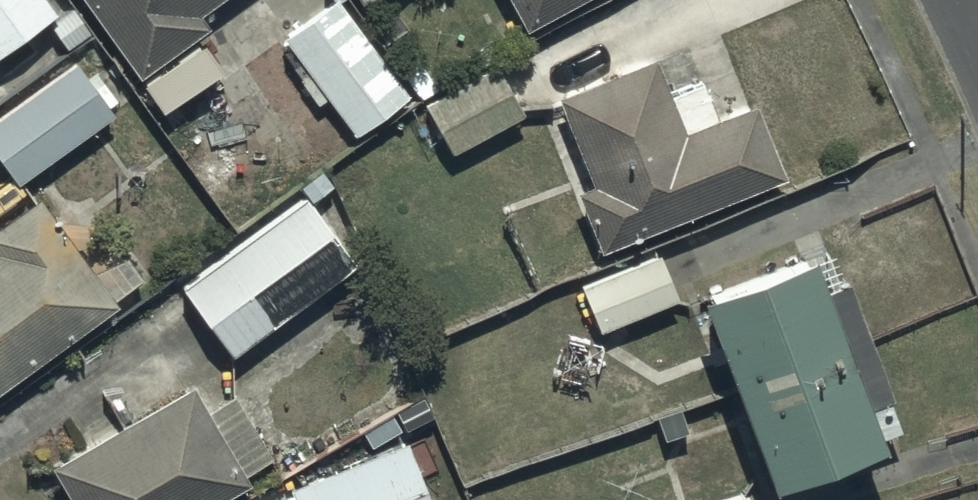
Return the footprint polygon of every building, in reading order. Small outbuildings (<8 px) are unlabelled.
[(9,82),(43,56),(32,42),(56,24),(89,68),(108,53),(72,7),(62,14),(51,0),(0,0),(0,70),(9,82)] [(82,14),(92,7),(142,78),(214,27),(206,15),(228,0),(72,0),(82,14)] [(279,41),(354,141),(412,98),(338,0),(333,0),(279,41)] [(522,34),(586,0),(505,0),(522,34)] [(668,95),(654,61),(557,100),(594,184),(576,191),(602,253),(784,180),(756,108),(716,124),(699,83),(668,95)] [(76,62),(0,120),(0,156),(23,186),(117,115),(76,62)] [(489,62),(422,100),(452,154),(520,116),(489,62)] [(304,196),(180,289),(232,356),(354,264),(310,206),(333,189),(319,170),(296,187),(304,196)] [(0,231),(0,252),(2,254),(0,255),(0,406),(123,309),(119,303),(146,282),(124,254),(98,275),(37,199),(0,231)] [(658,255),(578,288),(599,337),(679,304),(658,255)] [(809,257),(697,298),(767,491),(880,451),(876,440),(902,430),(848,279),(820,289),(809,257)] [(251,485),(246,475),(272,460),(234,394),(203,412),(190,388),(75,455),(80,464),(58,477),(72,499),(226,499),(251,485)] [(288,489),(291,499),(429,499),(405,441),(288,489)]
